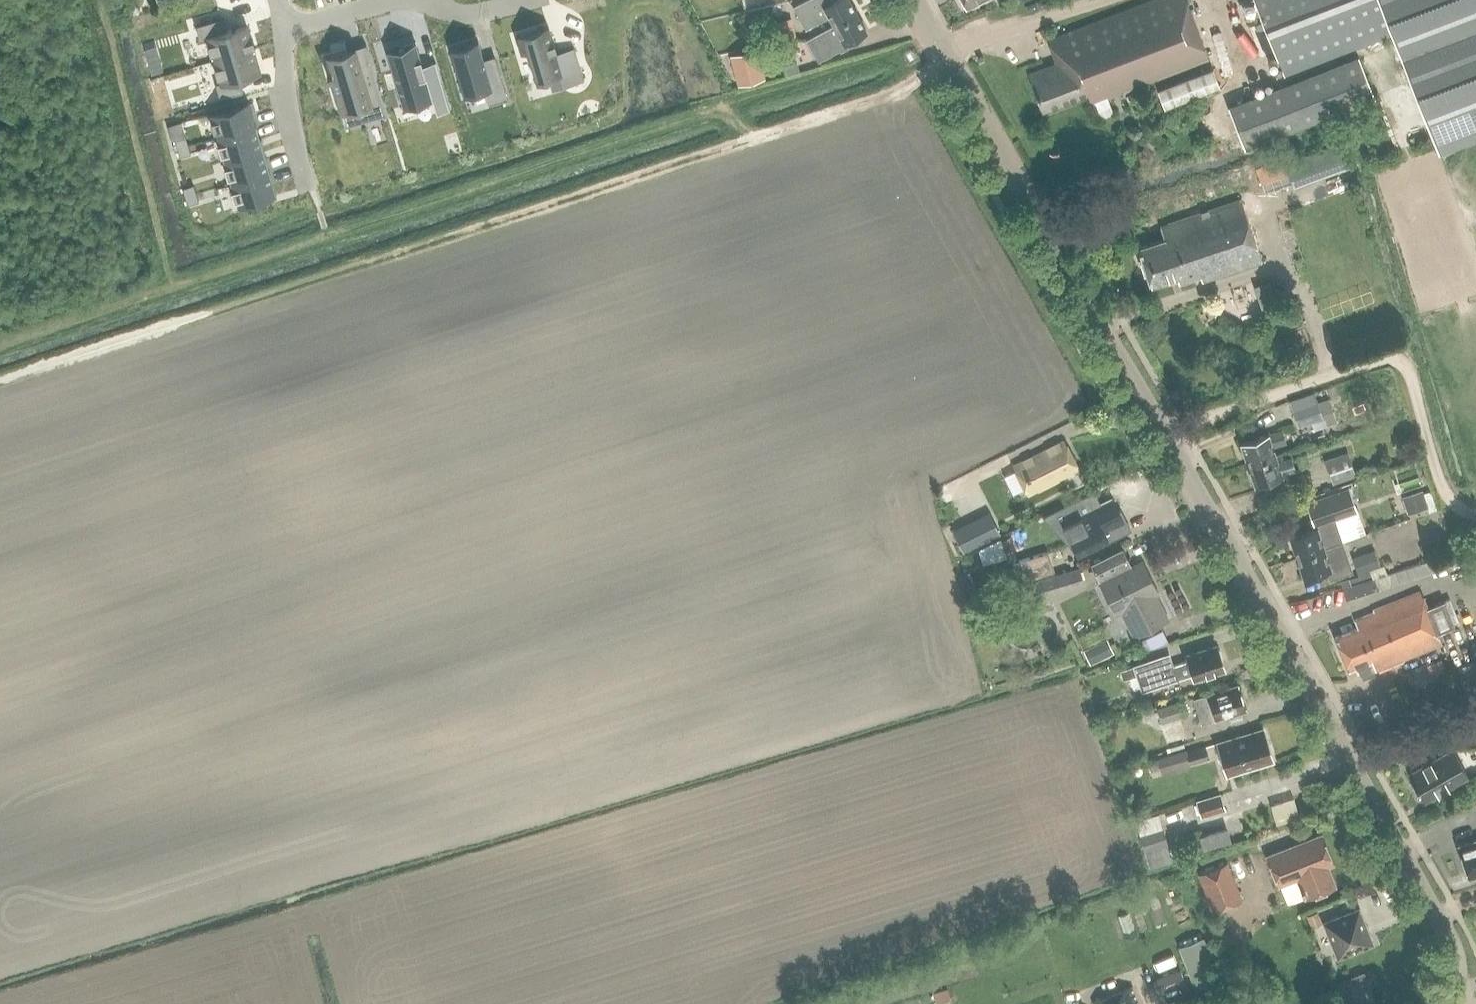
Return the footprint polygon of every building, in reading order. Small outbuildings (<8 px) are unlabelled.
[(834,26),(856,13),(849,0),(837,0),(836,0),(807,0),(793,8),(806,30),(830,17),(834,26)] [(966,8),(983,0),(962,0),(966,8)] [(1090,100),(1093,107),(1108,102),(1107,99),(1208,59),(1186,0),(1150,0),(1047,40),(1056,62),(1028,73),(1043,110),(1087,93),(1090,100)] [(1284,76),(1394,33),(1439,148),(1475,134),(1475,0),(1254,0),(1284,76)] [(834,26),(807,41),(818,61),(839,49),(840,51),(847,47),(845,43),(866,32),(856,13),(834,26)] [(224,18),(196,26),(200,41),(208,39),(215,61),(254,49),(247,25),(227,31),(224,18)] [(791,18),(773,22),(777,41),(795,37),(791,18)] [(547,27),(517,36),(522,54),(528,52),(537,82),(559,75),(563,87),(584,81),(574,48),(555,53),(555,51),(557,51),(556,50),(554,50),(553,45),(555,45),(554,43),(552,44),(547,27)] [(478,40),(450,49),(463,97),(490,89),(491,94),(505,90),(497,62),(485,65),(478,40)] [(416,42),(386,51),(403,109),(407,107),(431,100),(440,98),(440,97),(432,99),(429,89),(433,88),(433,87),(429,88),(416,42)] [(347,50),(324,57),(328,71),(327,72),(328,77),(330,76),(335,93),(336,92),(342,113),(350,110),(350,112),(360,109),(363,120),(378,115),(378,117),(383,115),(369,69),(361,71),(354,48),(347,50)] [(757,48),(730,56),(738,86),(765,79),(757,48)] [(254,49),(215,61),(221,83),(216,84),(220,99),(245,92),(241,79),(260,73),(254,49)] [(1359,56),(1228,107),(1244,148),(1375,97),(1359,56)] [(149,63),(152,73),(163,70),(160,59),(149,63)] [(1212,68),(1157,89),(1165,107),(1219,86),(1220,86),(1212,67),(1212,68)] [(447,100),(434,104),(437,114),(450,110),(447,100)] [(249,103),(210,114),(217,137),(256,126),(249,103)] [(256,126),(217,137),(223,160),(263,149),(256,126)] [(186,137),(175,140),(177,149),(188,146),(186,137)] [(1284,162),(1294,188),(1350,166),(1340,140),(1284,162)] [(188,146),(177,149),(180,158),(191,154),(188,146)] [(263,149),(223,160),(230,184),(269,173),(263,149)] [(269,173),(230,184),(237,208),(276,197),(269,173)] [(193,185),(183,188),(185,197),(196,193),(193,185)] [(196,193),(185,197),(188,206),(199,202),(196,193)] [(1262,262),(1249,223),(1241,199),(1227,204),(1160,226),(1164,239),(1138,247),(1151,285),(1176,277),(1178,282),(1200,275),(1202,282),(1262,262)] [(1314,393),(1289,401),(1298,427),(1311,423),(1314,431),(1337,423),(1329,399),(1317,403),(1314,393)] [(1248,464),(1275,455),(1272,447),(1286,443),(1281,431),(1268,435),(1241,444),(1248,464)] [(1063,441),(1021,462),(1014,466),(1020,477),(1028,494),(1077,470),(1063,441)] [(1325,459),(1333,484),(1356,476),(1348,451),(1325,459)] [(1277,463),(1275,455),(1248,464),(1255,485),(1282,476),(1281,476),(1295,471),(1291,459),(1277,463)] [(1315,528),(1290,536),(1297,557),(1323,548),(1342,542),(1334,518),(1356,511),(1348,488),(1306,502),(1315,528)] [(1422,490),(1402,496),(1409,517),(1433,509),(1427,491),(1423,492),(1422,490)] [(1123,523),(1111,498),(1079,514),(1091,539),(1123,523)] [(989,542),(977,518),(952,530),(964,554),(989,542)] [(1001,540),(977,548),(983,565),(1006,556),(1005,552),(1013,549),(1009,538),(1001,541),(1001,540)] [(1323,548),(1297,557),(1304,578),(1326,570),(1330,580),(1353,572),(1342,542),(1323,548)] [(1090,565),(1099,582),(1131,566),(1122,549),(1090,565)] [(1019,559),(1024,580),(1054,571),(1048,551),(1019,559)] [(1158,594),(1142,561),(1131,566),(1099,582),(1115,615),(1121,613),(1133,638),(1169,620),(1156,595),(1158,594)] [(1079,568),(1026,584),(1031,601),(1083,584),(1079,568)] [(1376,590),(1372,578),(1341,588),(1346,600),(1376,590)] [(1360,675),(1361,675),(1363,679),(1374,674),(1372,670),(1441,643),(1437,633),(1454,626),(1444,601),(1427,608),(1420,591),(1372,610),(1373,613),(1354,620),(1357,628),(1335,637),(1348,669),(1356,666),(1360,675)] [(1169,642),(1162,630),(1137,641),(1142,651),(1169,642)] [(1090,647),(1097,661),(1120,650),(1112,636),(1090,647)] [(1172,666),(1168,655),(1133,667),(1141,691),(1192,675),(1193,680),(1224,670),(1216,646),(1186,656),(1187,661),(1172,666)] [(1432,676),(1446,670),(1441,659),(1427,665),(1432,676)] [(1136,676),(1133,667),(1120,671),(1123,681),(1130,678),(1136,676)] [(1245,710),(1237,685),(1193,698),(1201,724),(1245,710)] [(1162,723),(1186,716),(1181,701),(1157,708),(1162,723)] [(1217,743),(1226,775),(1273,761),(1263,729),(1217,743)] [(1189,764),(1209,758),(1205,747),(1186,753),(1189,764)] [(1186,753),(1184,748),(1173,752),(1178,768),(1189,764),(1186,753)] [(1467,778),(1451,750),(1408,774),(1424,802),(1467,778)] [(1224,810),(1220,794),(1196,802),(1201,817),(1224,810)] [(1235,825),(1208,833),(1212,846),(1239,838),(1235,825)] [(1162,829),(1139,836),(1144,851),(1167,844),(1162,829)] [(1321,834),(1266,856),(1278,886),(1297,878),(1302,889),(1300,890),(1302,895),(1304,894),(1305,898),(1335,886),(1327,866),(1333,864),(1321,834)] [(1458,846),(1468,878),(1475,876),(1475,840),(1458,846)] [(1213,912),(1242,900),(1227,862),(1197,873),(1213,912)] [(1372,944),(1358,909),(1323,923),(1337,958),(1372,944)] [(1317,911),(1307,915),(1311,927),(1322,923),(1317,911)] [(1179,945),(1196,990),(1220,981),(1203,936),(1179,945)] [(1382,997),(1373,969),(1342,979),(1350,1003),(1360,1003),(1382,997)] [(1131,986),(1093,1002),(1094,1003),(1138,1003),(1131,986)]
